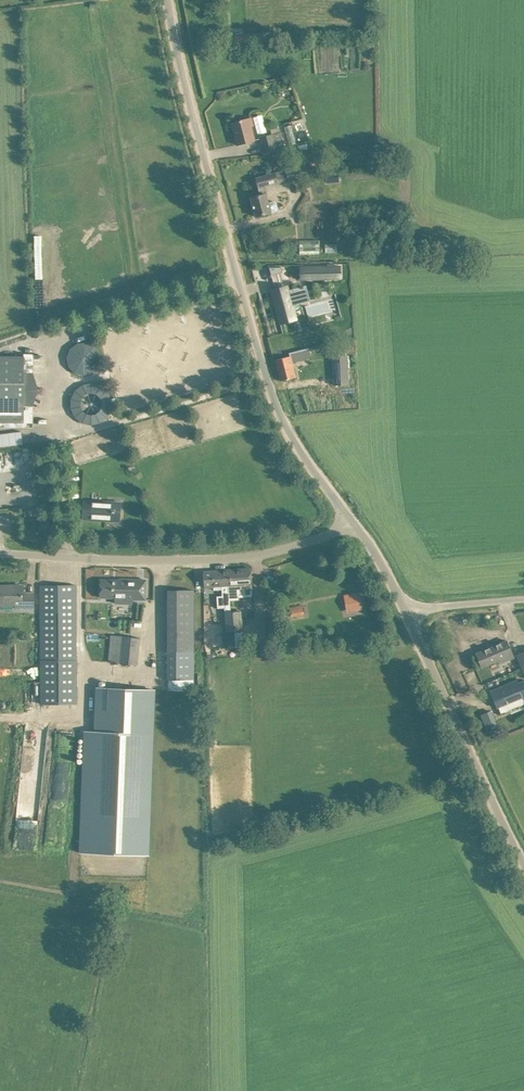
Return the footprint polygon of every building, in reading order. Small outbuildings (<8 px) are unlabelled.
[(232,37),(233,48),(259,46),(258,35),(232,37)] [(251,118),(242,120),(231,123),(237,145),(254,140),(252,129),(251,127),(253,126),(251,118)] [(285,147),(281,132),(262,138),(266,153),(285,147)] [(287,180),(285,169),(255,178),(260,195),(251,198),(256,216),(266,214),(272,212),(272,211),(277,209),(278,208),(277,201),(275,200),(269,202),(267,195),(268,195),(266,186),(287,180)] [(327,267),(301,267),(301,279),(340,278),(340,266),(334,266),(334,264),(327,264),(327,267)] [(276,295),(273,296),(275,305),(280,323),(291,320),(291,319),(295,318),(292,305),(300,303),(301,303),(302,303),(297,287),(288,290),(287,287),(275,290),(276,295)] [(291,359),(276,363),(280,381),(296,377),(292,362),(297,361),(296,359),(309,355),(308,351),(295,354),(290,355),(291,359)] [(12,423),(12,425),(29,425),(29,415),(24,415),(24,410),(33,410),(33,406),(38,390),(33,373),(33,354),(23,354),(23,356),(0,356),(0,423),(12,423)] [(333,356),(334,384),(347,383),(346,355),(333,356)] [(85,500),(83,519),(113,521),(113,512),(114,512),(114,511),(113,510),(114,502),(85,500)] [(231,585),(228,585),(229,601),(238,600),(237,595),(252,594),(250,568),(248,568),(229,570),(231,585)] [(229,570),(203,572),(204,582),(204,587),(213,586),(213,590),(220,589),(220,586),(228,585),(231,585),(229,570)] [(145,599),(146,580),(118,579),(118,580),(101,580),(100,597),(115,598),(115,603),(128,603),(128,599),(145,599)] [(14,605),(14,608),(34,608),(34,604),(34,593),(22,593),(22,585),(0,585),(0,605),(14,605)] [(40,585),(41,661),(41,704),(77,704),(76,603),(76,585),(40,585)] [(168,630),(168,653),(194,653),(194,590),(168,590),(168,627),(168,630)] [(344,595),(346,607),(361,604),(358,592),(344,595)] [(289,607),(290,615),(303,613),(302,605),(289,607)] [(241,610),(233,611),(235,632),(243,631),(241,610)] [(233,611),(224,612),(226,632),(235,632),(233,611)] [(109,661),(119,663),(122,638),(112,636),(109,661)] [(507,660),(514,657),(507,640),(476,653),(481,667),(498,660),(505,657),(507,660)] [(494,701),(497,708),(498,707),(501,715),(502,715),(499,707),(507,703),(509,709),(523,703),(523,701),(522,697),(523,696),(523,681),(518,683),(517,680),(507,684),(509,687),(491,694),(494,701)] [(85,731),(80,852),(147,855),(154,690),(97,688),(95,731),(85,731)] [(491,712),(481,716),(486,729),(496,725),(491,712)]
